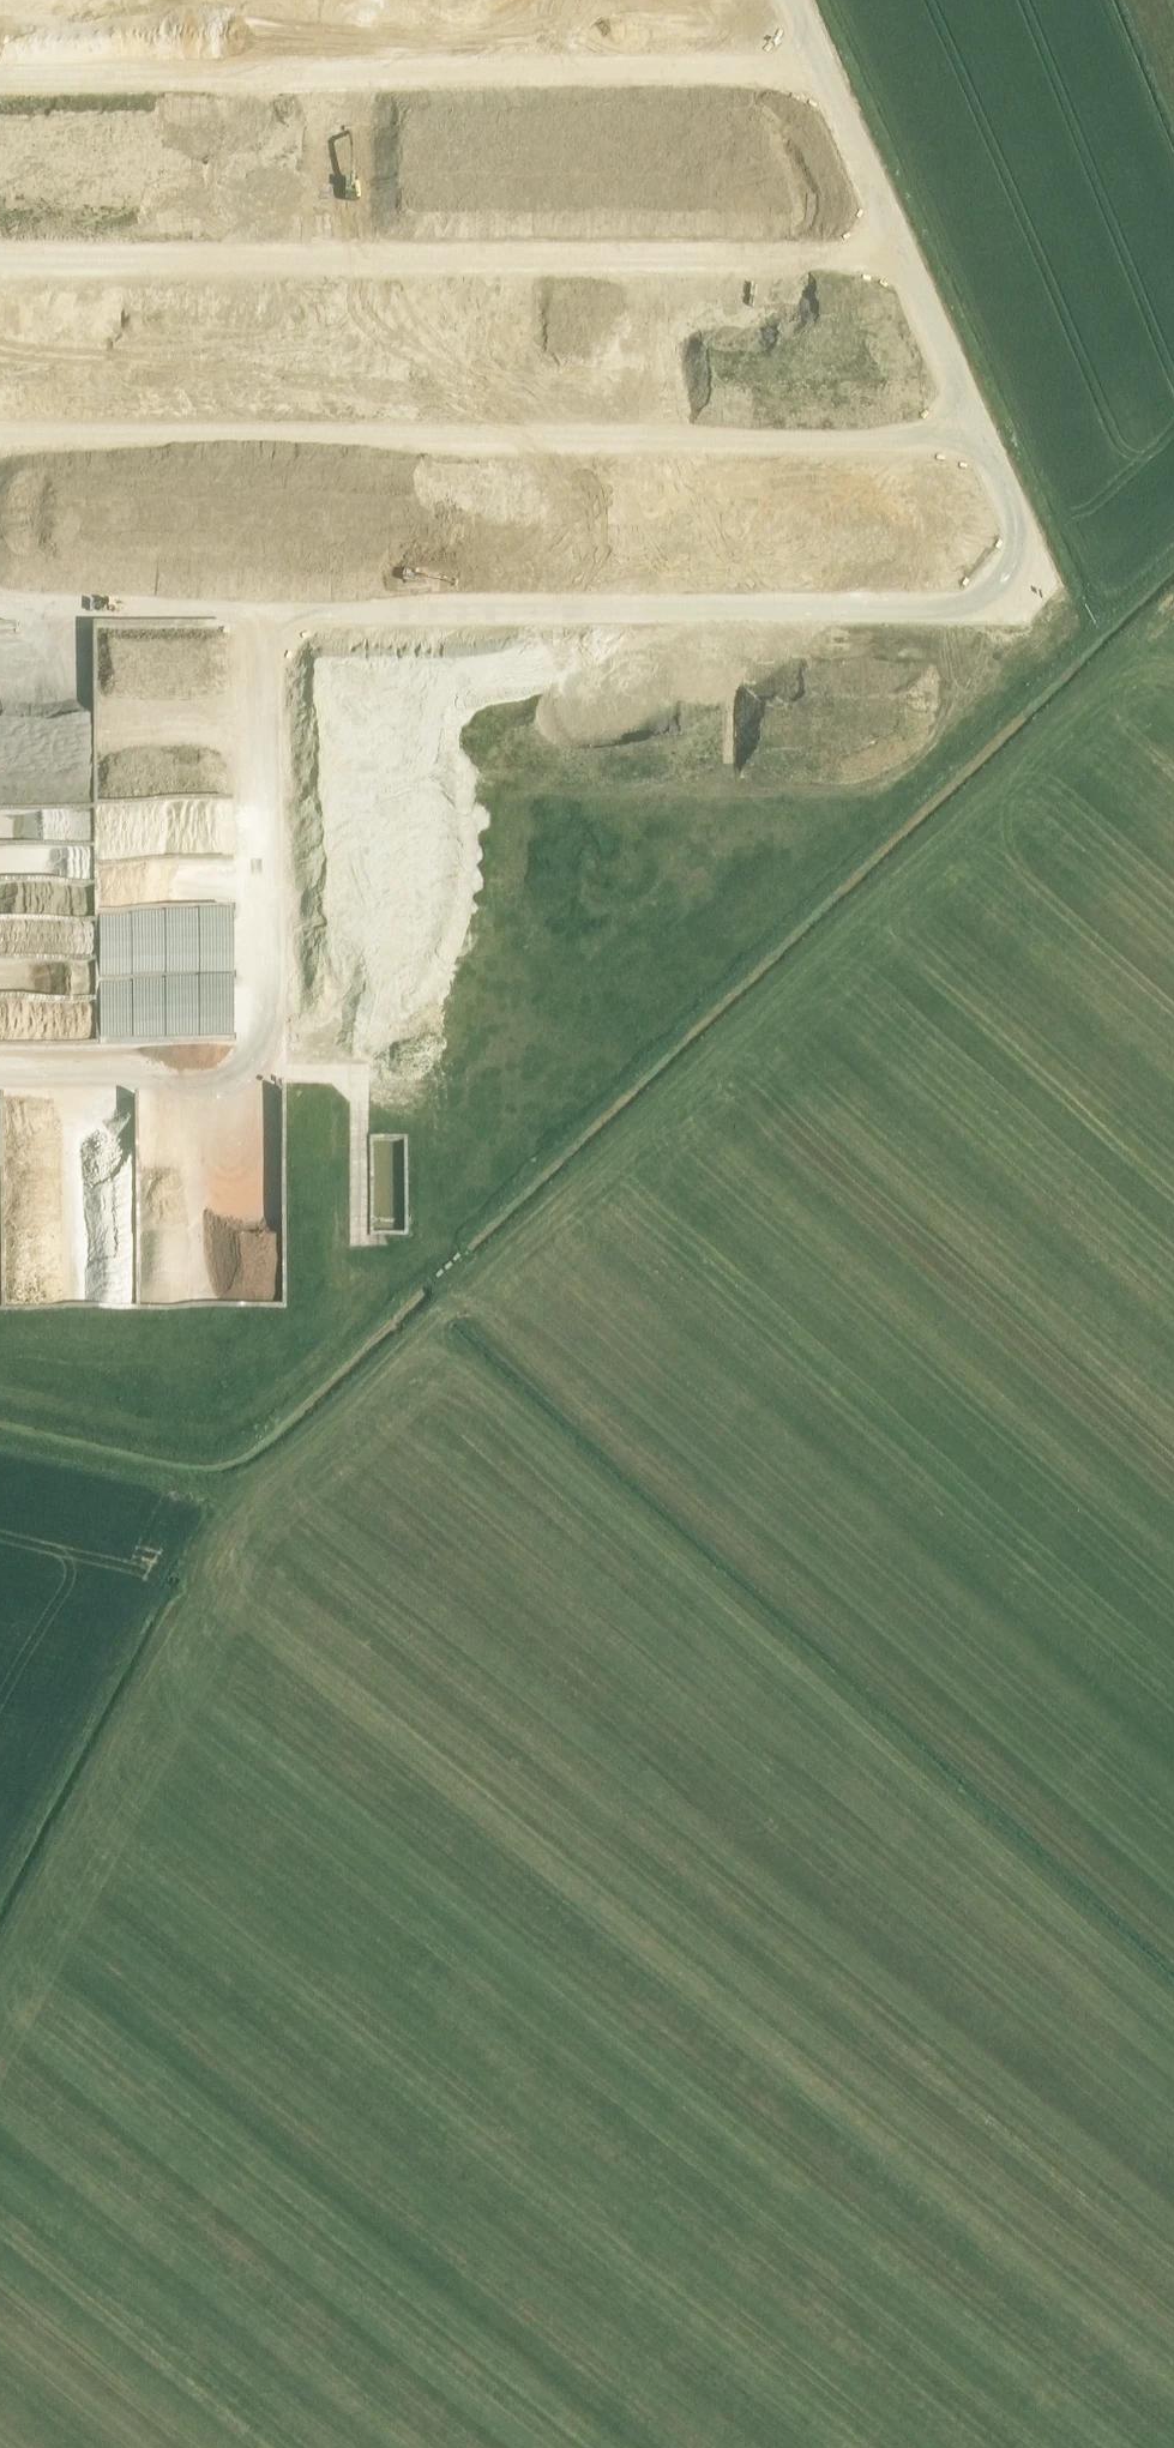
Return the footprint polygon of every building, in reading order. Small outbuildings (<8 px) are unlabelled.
[(244,860),(243,799),(119,800),(119,823),(102,824),(102,862),(244,860)] [(97,959),(97,918),(110,910),(89,910),(89,899),(78,899),(79,900),(79,918),(50,918),(50,905),(66,894),(52,894),(44,881),(24,881),(24,914),(16,902),(16,919),(0,918),(0,981),(8,981),(18,998),(18,993),(33,984),(39,994),(65,978),(65,959),(97,959)] [(194,977),(194,1005),(233,1006),(233,977),(194,977)] [(104,979),(105,1042),(160,1042),(159,978),(104,979)]
